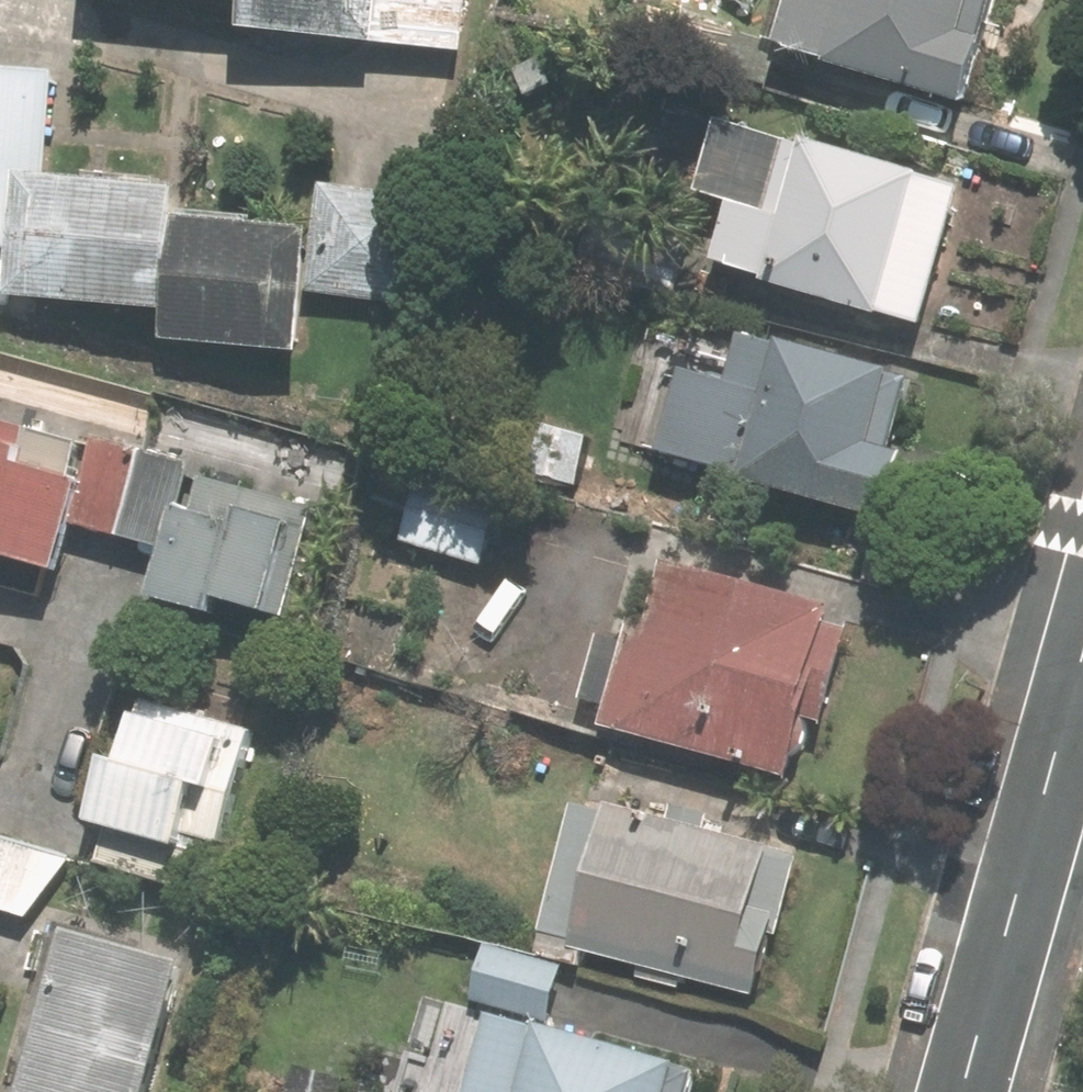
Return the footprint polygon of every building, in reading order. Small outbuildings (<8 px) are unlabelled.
[(242,0),(240,27),(447,47),(452,0),(240,0),(242,0)] [(991,100),(1022,0),(815,0),(802,44),(991,100)] [(523,71),(521,76),(521,79),(521,82),(521,84),(522,87),(525,89),(526,92),(529,94),(531,94),(534,96),(536,96),(539,96),(542,94),(544,93),(547,91),(548,89),(550,88),(551,85),(552,81),(552,80),(552,76),(551,73),(550,72),(549,68),(546,67),(545,65),(542,65),(540,63),(537,63),(533,63),(530,65),(528,66),(526,68),(524,69),(523,71)] [(29,250),(24,299),(180,310),(177,344),(302,353),(306,291),(418,301),(425,206),(328,197),(325,243),(180,234),(182,198),(48,189),(55,79),(0,75),(0,248),(29,250)] [(777,287),(926,329),(964,194),(817,154),(817,156),(727,132),(709,198),(740,207),(724,266),(778,282),(777,287)] [(656,184),(657,187),(659,189),(661,192),(664,194),(668,196),(670,196),(674,196),(678,196),(681,194),(685,193),(687,191),(689,189),(691,186),(693,183),(694,180),(694,177),(694,173),(693,170),(692,167),(689,163),(687,162),(684,160),(681,158),(677,157),(674,157),(671,157),(667,158),(664,160),(662,161),(659,165),(658,166),(656,169),(655,173),(655,176),(655,179),(656,182),(656,184)] [(752,485),(892,524),(909,465),(892,459),(912,387),(758,343),(723,469),(755,478),(752,485)] [(0,426),(0,540),(12,544),(6,559),(61,574),(76,524),(175,554),(161,604),(220,621),(225,606),(269,619),(270,612),(284,617),(314,517),(210,486),(200,518),(181,513),(192,473),(102,447),(90,490),(69,485),(79,449),(0,426)] [(425,483),(407,545),(485,567),(503,504),(425,483)] [(636,627),(608,725),(795,778),(812,719),(826,723),(850,641),(828,634),(833,616),(673,571),(656,632),(636,627)] [(250,737),(147,707),(129,775),(115,772),(99,828),(112,832),(102,867),(184,892),(199,838),(220,843),(250,737)] [(585,950),(760,998),(797,863),(709,839),(714,820),(678,810),(672,831),(580,806),(540,953),(581,964),(585,950)] [(28,920),(70,859),(0,839),(0,911),(28,920)] [(50,936),(7,1091),(144,1091),(176,971),(50,936)] [(566,972),(491,951),(477,1004),(552,1025),(566,972)] [(496,1023),(477,1091),(692,1091),(696,1079),(496,1023)]
